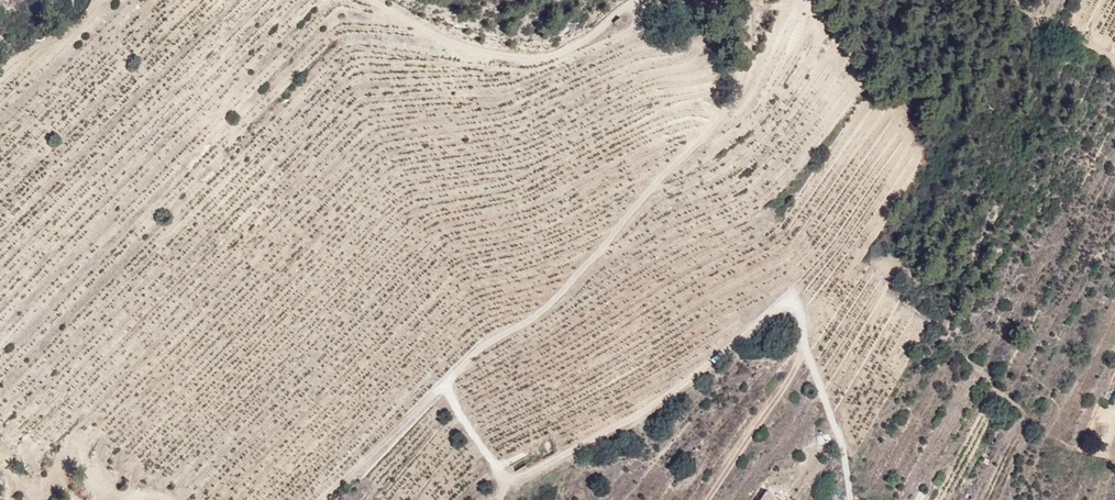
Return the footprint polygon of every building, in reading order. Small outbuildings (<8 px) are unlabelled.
[(775,476),(760,499),(796,499),(801,492),(793,487),(775,476)]
